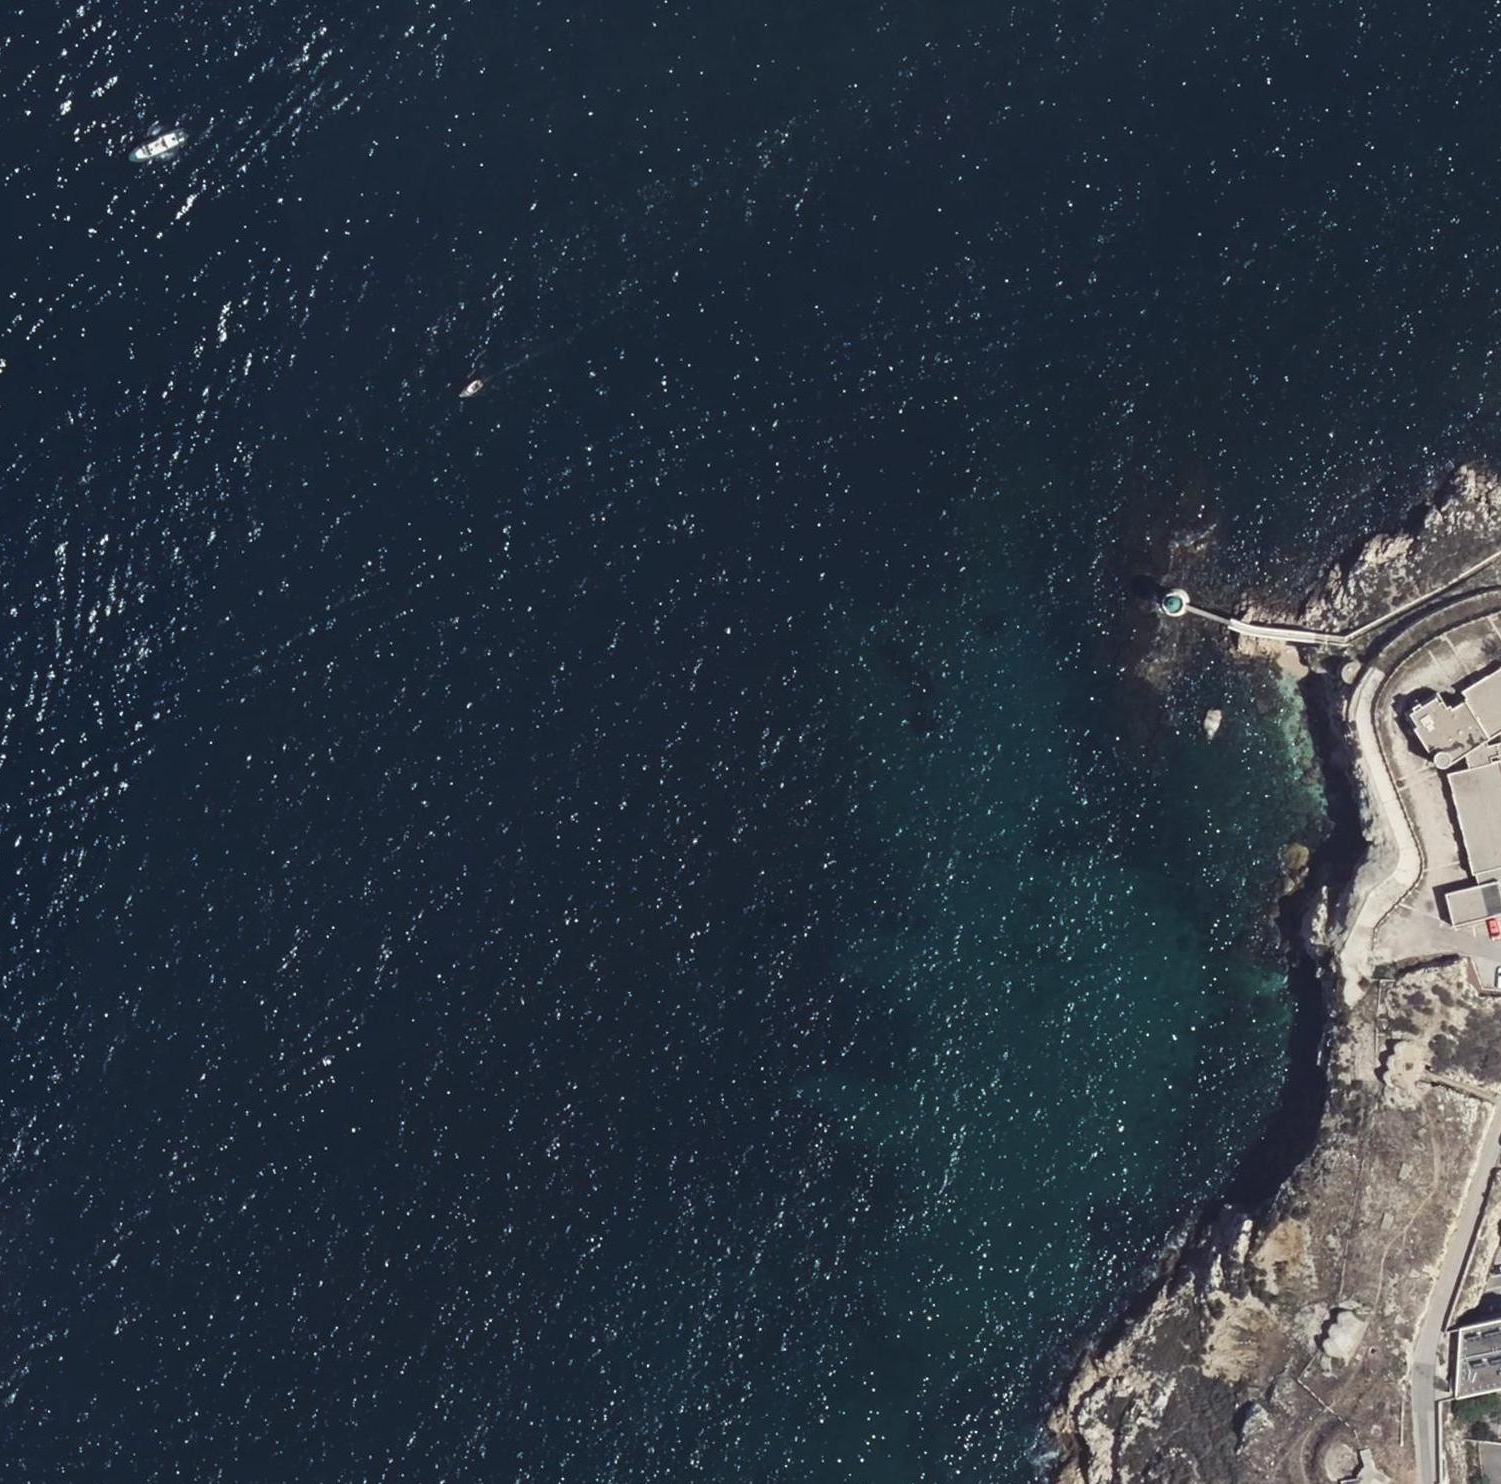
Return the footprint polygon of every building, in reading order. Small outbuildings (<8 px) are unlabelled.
[(1187,608),(1187,601),(1183,595),(1177,592),(1170,592),(1164,596),(1161,602),(1161,609),(1165,615),(1171,618),(1178,618),(1184,614),(1187,608)] [(1442,695),(1410,715),(1431,750),(1439,746),(1443,751),(1441,753),(1439,759),(1441,763),(1446,766),(1451,765),(1468,755),(1472,770),(1450,776),(1475,875),(1478,875),(1480,883),(1449,892),(1456,924),(1500,912),(1500,763),(1496,764),(1495,759),(1500,757),(1500,755),(1498,745),(1491,746),(1490,741),(1500,734),(1500,673),(1462,696),(1466,704),(1453,712),(1442,695)] [(1421,1062),(1413,1058),(1417,1050),(1405,1046),(1400,1049),(1402,1056),(1393,1061),(1396,1070),(1389,1076),(1391,1083),(1401,1085),(1405,1076),(1414,1079),(1421,1062)] [(1369,1322),(1351,1314),(1342,1315),(1340,1318),(1341,1326),(1334,1326),(1331,1332),(1334,1339),(1328,1341),(1326,1345),(1329,1354),(1348,1362),(1369,1322)] [(1461,1341),(1460,1404),(1500,1394),(1500,1331),(1461,1341)] [(1375,1466),(1370,1447),(1361,1450),(1365,1468),(1360,1479),(1342,1481),(1343,1483),(1396,1483),(1375,1466)]
